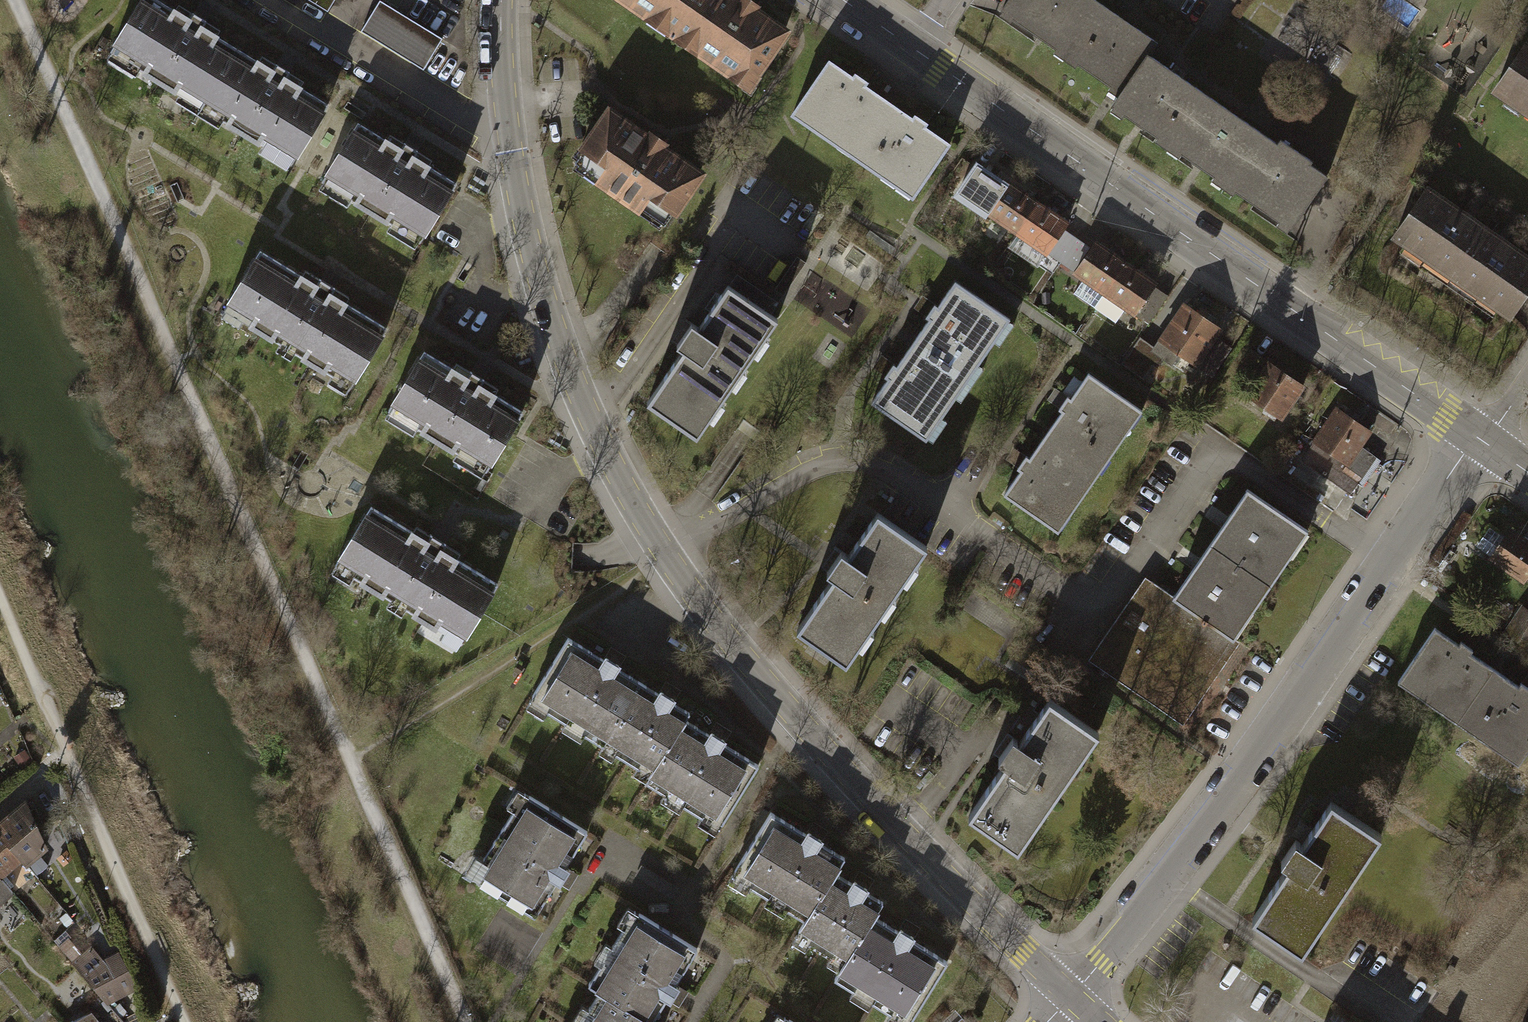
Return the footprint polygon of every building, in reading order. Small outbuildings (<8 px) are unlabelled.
[(111,53),(204,109),(239,51),(216,37),(218,32),(193,17),(191,21),(155,0),(142,0),(111,53)] [(328,9),(333,0),(314,0),(328,9)] [(437,35),(380,0),(361,31),(424,69),(443,39),(437,35)] [(673,33),(696,0),(624,0),(673,33)] [(747,84),(785,30),(754,9),(756,5),(750,0),(696,0),(673,33),(747,84)] [(1092,0),(1005,0),(993,16),(1053,57),(1092,0)] [(1155,36),(1102,0),(1092,0),(1053,57),(1112,98),(1148,47),(1155,36)] [(1165,149),(1208,87),(1148,47),(1112,98),(1106,108),(1165,149)] [(1498,89),(1527,110),(1527,47),(1498,89)] [(239,51),(204,109),(292,162),(327,104),(297,86),(300,81),(278,69),(276,73),(239,51)] [(792,115),(853,156),(889,103),(828,63),(792,115)] [(1224,190),(1267,128),(1208,87),(1165,149),(1224,190)] [(853,156),(913,198),(950,144),(889,103),(853,156)] [(609,110),(573,163),(665,225),(701,172),(663,146),(666,142),(650,131),(647,135),(609,110)] [(358,126),(327,177),(426,237),(457,185),(419,162),(422,157),(402,146),(399,150),(358,126)] [(1284,230),(1326,169),(1267,128),(1224,190),(1284,230)] [(957,193),(985,213),(1005,184),(977,165),(957,193)] [(985,213),(1014,233),(1038,200),(1008,179),(1005,184),(985,213)] [(1449,275),(1482,227),(1430,191),(1396,239),(1449,275)] [(1014,233),(1044,254),(1067,220),(1038,200),(1014,233)] [(1527,274),(1527,259),(1482,227),(1449,275),(1501,312),(1527,274)] [(1084,280),(1105,294),(1128,261),(1099,240),(1075,274),(1084,280)] [(252,258),(222,312),(350,383),(381,329),(331,301),(336,291),(319,282),(313,291),(252,258)] [(1126,310),(1134,315),(1154,288),(1158,282),(1128,261),(1105,294),(1126,310)] [(1095,307),(1105,294),(1084,280),(1075,293),(1095,307)] [(683,346),(645,403),(691,434),(770,315),(723,284),(702,317),(691,311),(672,339),(683,346)] [(957,286),(914,346),(960,379),(1003,320),(957,286)] [(1154,288),(1134,315),(1144,322),(1163,295),(1154,288)] [(1126,310),(1105,294),(1095,307),(1117,323),(1126,310)] [(1185,303),(1159,340),(1195,365),(1221,329),(1185,303)] [(1151,344),(1140,337),(1122,365),(1133,372),(1151,344)] [(914,346),(871,406),(918,439),(960,379),(914,346)] [(1266,352),(1240,388),(1276,414),(1302,377),(1266,352)] [(415,356),(385,409),(486,465),(516,413),(476,391),(481,384),(461,373),(457,380),(415,356)] [(1091,373),(1048,433),(1094,466),(1137,406),(1091,373)] [(1335,403),(1299,452),(1356,493),(1384,454),(1362,437),(1369,427),(1335,403)] [(1048,433),(1005,492),(1052,525),(1094,466),(1048,433)] [(1249,488),(1212,544),(1265,580),(1304,525),(1249,488)] [(835,572),(797,629),(844,660),(922,541),(876,510),(854,543),(844,536),(825,565),(835,572)] [(354,513),(323,568),(452,639),(482,584),(432,556),(438,547),(420,537),(415,547),(354,513)] [(1490,557),(1523,580),(1527,573),(1527,540),(1511,528),(1490,557)] [(1212,544),(1174,598),(1227,635),(1265,580),(1212,544)] [(1227,635),(1174,598),(1150,581),(1094,661),(1177,719),(1234,637),(1227,635)] [(1506,631),(1527,647),(1527,611),(1523,607),(1506,631)] [(1402,675),(1461,716),(1493,669),(1434,629),(1402,675)] [(535,690),(599,733),(633,683),(609,667),(615,657),(596,645),(590,654),(568,639),(535,690)] [(1523,759),(1527,751),(1527,693),(1493,669),(1461,716),(1523,759)] [(599,733),(658,771),(685,731),(691,722),(673,710),(679,702),(660,689),(655,696),(633,683),(599,733)] [(1010,757),(971,813),(1017,845),(1098,728),(1052,696),(1030,728),(1020,721),(1000,750),(1010,757)] [(651,782),(716,825),(749,775),(726,759),(732,749),(713,737),(707,746),(685,731),(658,771),(651,782)] [(0,816),(0,824),(30,858),(35,864),(60,843),(34,786),(0,816)] [(479,855),(488,861),(478,877),(537,912),(553,886),(559,890),(577,862),(570,857),(584,834),(525,798),(515,815),(507,810),(479,855)] [(1288,867),(1253,921),(1303,954),(1382,834),(1333,801),(1303,846),(1295,841),(1281,863),(1288,867)] [(733,868),(798,911),(825,871),(831,861),(808,846),(814,837),(795,825),(790,833),(767,818),(733,868)] [(5,879),(30,858),(0,824),(0,873),(5,879)] [(791,921),(849,960),(876,919),(882,910),(864,899),(870,890),(851,877),(846,885),(825,871),(798,911),(791,921)] [(20,896),(5,879),(0,873),(0,913),(20,896)] [(842,970),(907,1013),(940,963),(916,947),(923,938),(904,925),(898,934),(876,919),(849,960),(842,970)] [(638,922),(594,996),(602,1001),(637,1021),(654,1021),(668,999),(674,1003),(682,990),(675,987),(694,955),(638,922)] [(92,947),(74,963),(108,1002),(136,987),(118,954),(105,961),(92,947)] [(602,1001),(589,1021),(637,1021),(602,1001)] [(97,1003),(60,1021),(107,1021),(97,1003)] [(961,1014),(952,1021),(968,1021),(961,1014)]
